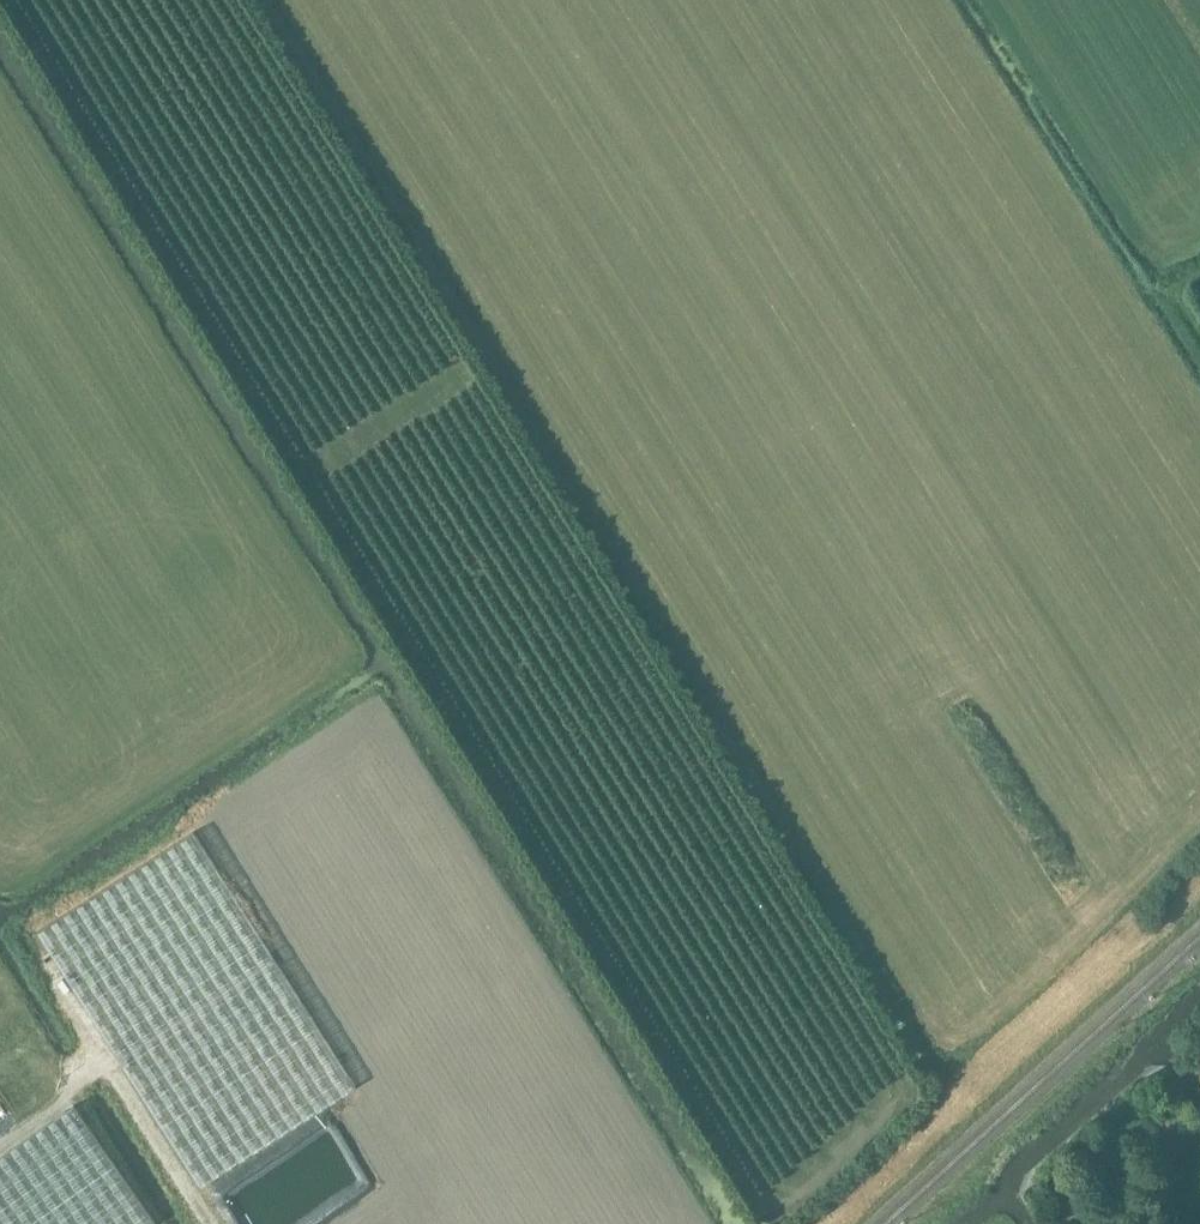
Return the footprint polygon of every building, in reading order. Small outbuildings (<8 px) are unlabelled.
[(199,830),(44,927),(204,1183),(360,1086),(199,830)] [(76,1106),(0,1158),(0,1223),(158,1223),(76,1106)]
